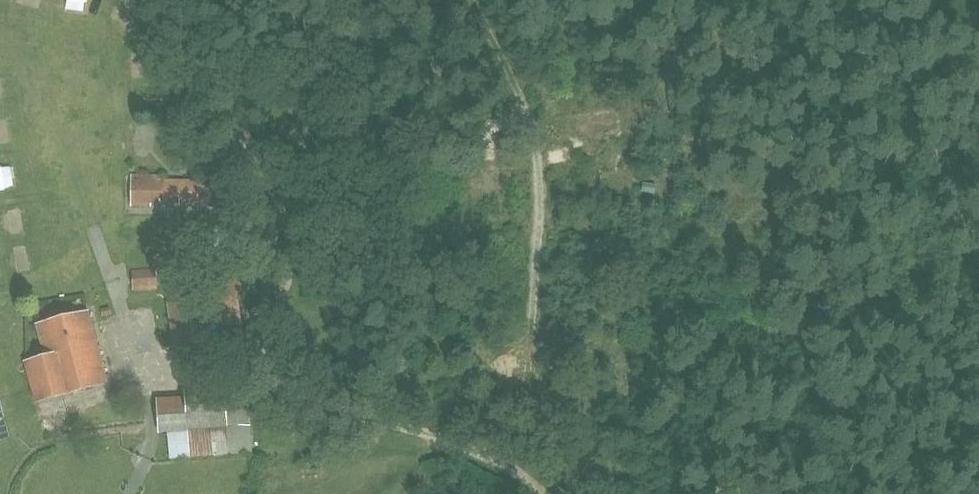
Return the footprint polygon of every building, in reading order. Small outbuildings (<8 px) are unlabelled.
[(131,178),(131,206),(151,206),(151,199),(180,200),(179,207),(207,208),(207,202),(222,202),(222,185),(159,183),(159,179),(131,178)] [(156,288),(155,269),(132,271),(133,290),(156,288)] [(204,295),(169,302),(177,350),(242,337),(235,295),(246,293),(243,277),(203,285),(204,295)] [(107,382),(88,311),(37,325),(45,356),(25,361),(36,401),(107,382)] [(171,458),(255,453),(252,398),(234,399),(234,386),(160,390),(163,433),(170,433),(171,458)] [(9,436),(0,402),(0,438),(9,436)]
